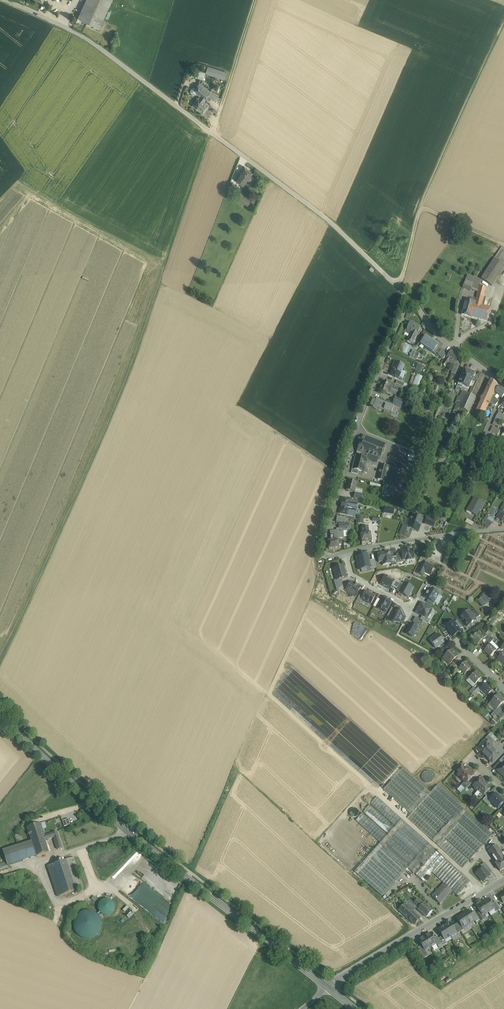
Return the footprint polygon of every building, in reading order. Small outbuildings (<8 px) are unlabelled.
[(78,17),(99,27),(112,0),(86,0),(78,17)] [(206,73),(224,79),(226,72),(208,66),(206,73)] [(191,76),(203,79),(205,72),(199,70),(198,72),(193,71),(191,76)] [(194,91),(196,93),(200,96),(199,98),(198,97),(193,105),(196,108),(196,109),(199,111),(199,110),(203,113),(209,105),(203,101),(207,95),(210,91),(199,83),(196,88),(194,91)] [(218,97),(210,91),(207,95),(215,101),(218,97)] [(244,166),(235,179),(243,185),(247,180),(250,175),(253,173),(244,166)] [(251,198),(241,192),(237,198),(247,205),(251,198)] [(503,251),(503,249),(502,247),(495,259),(498,261),(503,251)] [(481,279),(492,286),(503,267),(503,265),(498,261),(495,259),(481,279)] [(481,280),(467,275),(465,281),(473,284),(478,286),(481,280)] [(473,284),(465,281),(463,288),(471,291),(471,290),(473,284)] [(476,300),(471,317),(486,321),(490,307),(481,305),(486,288),(480,286),(476,300)] [(470,301),(465,299),(461,315),(471,317),(476,300),(475,300),(474,302),(470,301)] [(412,332),(407,342),(412,344),(421,327),(410,323),(407,330),(412,332)] [(434,342),(426,336),(421,343),(429,348),(428,350),(435,354),(437,352),(439,354),(442,350),(439,348),(442,344),(435,340),(434,342)] [(439,354),(438,355),(444,359),(448,353),(442,349),(439,354)] [(451,351),(445,360),(449,363),(453,366),(460,356),(451,351)] [(404,366),(394,362),(393,366),(394,366),(391,375),(399,379),(404,366)] [(419,371),(422,366),(415,362),(412,367),(419,371)] [(457,362),(453,367),(451,373),(455,374),(458,368),(460,364),(457,362)] [(465,370),(457,387),(460,389),(462,386),(468,389),(472,381),(473,382),(475,378),(474,377),(475,375),(465,370)] [(423,377),(417,374),(412,386),(418,389),(423,377)] [(489,380),(475,411),(484,415),(490,402),(491,399),(495,391),(498,387),(490,380),(489,380)] [(391,384),(383,381),(379,391),(387,394),(387,392),(396,395),(398,389),(398,388),(402,389),(403,387),(396,384),(395,385),(394,388),(390,386),(391,384)] [(495,391),(491,399),(495,402),(496,400),(497,399),(500,396),(502,398),(503,395),(503,392),(498,387),(495,391)] [(462,392),(454,411),(457,412),(459,409),(466,393),(462,392)] [(476,398),(466,393),(459,409),(469,413),(476,398)] [(404,401),(395,398),(393,404),(401,407),(404,401)] [(380,402),(373,399),(369,407),(376,410),(377,408),(378,405),(380,402)] [(444,404),(441,402),(434,421),(438,422),(444,404)] [(382,407),(381,409),(395,415),(397,409),(383,403),(382,407)] [(492,426),(490,431),(497,435),(500,429),(492,426)] [(471,434),(462,430),(455,445),(464,450),(471,434)] [(360,452),(357,451),(356,455),(356,456),(361,457),(362,452),(376,458),(374,462),(377,463),(382,450),(384,451),(385,449),(383,449),(384,445),(365,438),(360,452)] [(361,457),(356,456),(353,469),(353,470),(359,471),(364,472),(367,459),(361,457)] [(388,466),(381,465),(378,480),(384,481),(388,466)] [(394,468),(388,466),(384,481),(390,483),(392,473),(394,468)] [(357,483),(348,481),(346,490),(354,492),(355,492),(359,493),(360,489),(356,488),(357,483)] [(350,499),(342,498),(341,505),(349,507),(349,502),(350,499)] [(484,503),(474,498),(470,505),(471,505),(468,511),(467,510),(467,511),(473,514),(476,515),(476,516),(481,507),(482,508),(484,503)] [(349,507),(341,505),(341,508),(340,508),(339,513),(353,516),(354,513),(355,513),(357,504),(349,502),(349,507)] [(422,519),(412,515),(411,519),(409,518),(408,519),(411,520),(408,527),(407,526),(407,527),(412,529),(418,531),(422,519)] [(436,521),(427,518),(425,523),(434,526),(436,521)] [(487,520),(484,518),(482,523),(488,527),(491,522),(487,520)] [(407,526),(403,525),(400,534),(409,538),(412,529),(407,527),(407,526)] [(368,526),(361,527),(362,534),(361,534),(362,542),(372,541),(370,532),(369,533),(368,526)] [(337,531),(330,532),(331,537),(329,537),(328,541),(329,549),(339,548),(338,540),(338,536),(342,536),(342,531),(337,531)] [(401,551),(402,554),(403,561),(407,560),(407,561),(411,561),(411,560),(414,559),(413,550),(409,550),(409,549),(405,549),(405,551),(401,551)] [(387,552),(377,554),(379,563),(382,562),(383,566),(391,564),(392,564),(391,557),(390,555),(390,554),(388,552),(387,552)] [(368,555),(356,557),(359,570),(370,568),(371,567),(369,561),(368,555)] [(430,575),(434,567),(426,563),(424,566),(422,571),(430,575)] [(346,578),(343,566),(334,569),(337,580),(342,579),(346,578)] [(444,574),(457,580),(459,576),(446,570),(444,574)] [(385,576),(381,584),(384,586),(384,587),(384,586),(386,588),(387,588),(390,589),(391,587),(395,581),(394,581),(392,579),(389,577),(388,577),(385,576)] [(440,582),(457,589),(459,584),(443,577),(440,582)] [(337,591),(338,590),(344,585),(342,579),(337,580),(334,581),(337,591)] [(395,581),(391,587),(397,589),(400,583),(395,580),(394,581),(395,581)] [(354,584),(351,583),(349,586),(345,592),(346,592),(355,597),(360,588),(357,586),(354,584)] [(398,594),(407,598),(412,587),(403,583),(398,594)] [(345,584),(344,585),(338,590),(345,594),(346,592),(345,592),(349,586),(345,584)] [(429,589),(424,598),(434,603),(438,595),(438,594),(433,591),(429,589)] [(369,593),(366,591),(364,594),(362,599),(370,604),(371,604),(374,599),(373,599),(375,596),(372,595),(372,594),(369,592),(369,593)] [(486,592),(480,599),(477,601),(478,601),(483,607),(487,603),(485,601),(490,595),(486,592)] [(390,604),(382,599),(381,601),(377,608),(377,609),(381,611),(381,610),(386,612),(390,604)] [(432,609),(421,603),(416,613),(422,616),(427,619),(432,609)] [(399,623),(400,622),(403,617),(399,615),(400,612),(395,609),(394,610),(390,618),(388,621),(394,624),(395,621),(399,623)] [(470,610),(460,616),(463,621),(465,619),(467,622),(465,623),(467,627),(477,620),(476,619),(471,612),(470,610)] [(471,612),(476,619),(480,616),(475,610),(471,612)] [(422,616),(420,620),(423,621),(428,624),(430,620),(427,619),(422,616)] [(421,627),(423,621),(420,620),(415,617),(413,622),(415,623),(418,625),(421,627)] [(454,622),(459,630),(463,628),(458,620),(454,622)] [(450,626),(446,628),(453,637),(461,632),(459,630),(454,622),(453,621),(449,624),(450,626)] [(414,626),(411,624),(405,634),(412,638),(418,628),(417,628),(418,625),(415,623),(414,626)] [(484,638),(478,632),(472,639),(478,644),(484,638)] [(438,635),(430,640),(436,648),(444,643),(438,635)] [(496,651),(490,645),(484,651),(490,657),(496,651)] [(451,649),(443,658),(450,665),(457,657),(454,654),(455,653),(451,649)] [(471,668),(465,662),(459,668),(465,674),(471,668)] [(475,672),(469,679),(475,685),(481,678),(475,672)] [(493,690),(486,684),(480,690),(486,697),(493,690)] [(498,695),(490,703),(496,710),(499,708),(503,702),(503,701),(498,695)] [(495,742),(488,735),(485,738),(492,745),(495,742)] [(500,755),(486,743),(482,747),(482,748),(482,750),(480,752),(492,763),(500,755)] [(468,772),(463,766),(459,771),(460,772),(458,774),(462,778),(461,779),(464,782),(465,783),(467,781),(472,776),(472,774),(469,772),(468,772)] [(430,793),(403,768),(383,790),(411,814),(430,793)] [(430,771),(427,770),(424,772),(422,774),(422,778),(423,781),(427,783),(430,782),(433,780),(434,777),(433,773),(430,771)] [(474,785),(473,786),(475,788),(475,789),(477,792),(485,784),(480,779),(478,781),(474,785)] [(467,781),(465,783),(464,782),(461,785),(465,790),(471,784),(467,781)] [(485,784),(477,792),(480,794),(481,794),(483,796),(484,795),(488,790),(490,788),(485,784)] [(411,814),(408,818),(463,868),(469,861),(444,839),(445,838),(470,860),(476,853),(451,831),(452,830),(477,852),(483,845),(457,821),(458,821),(484,845),(493,835),(438,785),(430,793),(411,814)] [(491,798),(489,801),(497,808),(503,801),(495,794),(491,798)] [(469,881),(434,850),(435,849),(377,797),(371,804),(396,826),(394,827),(369,805),(363,812),(388,834),(387,836),(362,813),(356,820),(381,843),(408,868),(411,870),(411,871),(423,882),(432,872),(444,883),(452,890),(457,895),(469,881)] [(358,814),(359,813),(358,811),(357,809),(356,809),(354,808),(352,809),(351,810),(350,811),(350,813),(350,815),(351,816),(352,817),(354,817),(356,817),(357,816),(358,814)] [(42,829),(43,829),(41,823),(27,827),(31,840),(44,836),(42,829)] [(45,835),(44,836),(45,840),(47,839),(47,840),(49,840),(49,839),(54,837),(58,849),(62,848),(57,831),(45,835)] [(44,836),(31,840),(32,841),(36,856),(49,852),(45,840),(44,836)] [(6,862),(7,865),(36,856),(32,841),(3,850),(6,862)] [(408,868),(381,843),(355,872),(382,896),(408,868)] [(497,845),(488,851),(496,863),(503,858),(503,856),(497,845)] [(66,860),(48,866),(57,896),(83,888),(73,857),(66,859),(66,860)] [(495,864),(500,871),(503,868),(503,858),(496,863),(495,864)] [(492,872),(484,863),(481,866),(483,868),(489,875),(492,872)] [(489,875),(483,868),(476,873),(483,882),(483,881),(489,876),(490,876),(489,875)] [(16,872),(5,876),(6,880),(11,878),(12,881),(18,880),(16,872)] [(444,883),(432,897),(440,904),(452,890),(444,883)] [(100,901),(99,904),(98,907),(99,911),(101,913),(103,915),(107,915),(110,915),(112,913),(114,910),(115,907),(114,904),(112,901),(109,899),(106,899),(103,900),(100,901)] [(423,904),(418,899),(414,903),(414,904),(417,907),(419,908),(423,904)] [(489,899),(483,903),(488,912),(493,908),(494,908),(492,904),(489,899)] [(408,904),(414,910),(417,907),(414,904),(414,903),(411,901),(408,904)] [(500,910),(495,902),(492,904),(494,908),(493,908),(496,912),(500,910)] [(419,908),(418,909),(426,917),(430,914),(432,912),(431,912),(432,911),(423,903),(423,904),(419,908)] [(483,903),(477,907),(480,912),(482,916),(483,915),(488,912),(483,903)] [(405,905),(404,905),(399,911),(409,920),(408,920),(410,921),(414,925),(417,922),(418,922),(420,920),(419,919),(420,918),(411,911),(405,905)] [(92,911),(87,910),(81,912),(77,915),(74,920),(73,925),(75,931),(78,935),(83,938),(88,939),(94,937),(98,934),(101,929),(102,924),(100,918),(97,914),(92,911)] [(468,910),(463,914),(469,924),(474,920),(475,920),(470,914),(468,910)] [(474,911),(470,914),(475,920),(474,920),(475,921),(479,919),(476,914),(474,911)] [(482,916),(480,912),(476,914),(479,919),(481,922),(485,919),(483,915),(482,916)] [(463,914),(456,918),(459,922),(463,928),(469,924),(463,914)] [(452,927),(450,923),(444,926),(450,936),(453,940),(459,937),(457,934),(456,933),(452,927)] [(461,932),(456,924),(452,927),(456,933),(457,934),(461,932)] [(444,926),(438,930),(442,936),(445,940),(450,936),(444,926)] [(430,933),(424,937),(431,947),(436,943),(437,943),(433,938),(430,933)] [(439,939),(437,936),(433,938),(437,943),(436,943),(438,946),(442,943),(439,939)] [(442,936),(439,939),(442,943),(443,945),(447,943),(445,940),(442,936)] [(431,947),(424,937),(418,940),(421,946),(425,951),(425,950),(431,947)] [(425,951),(421,946),(418,948),(419,950),(423,955),(424,958),(428,956),(425,950),(425,951)]
